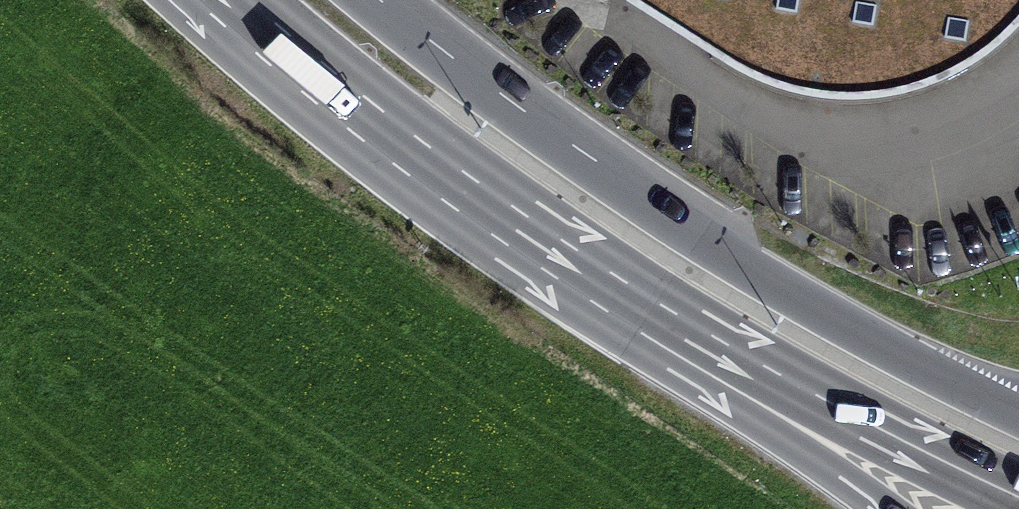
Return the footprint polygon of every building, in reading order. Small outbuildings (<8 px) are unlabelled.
[(631,3),(754,83),(813,101),(879,99),(951,81),(1003,52),(1018,34),(1018,0),(632,0),(631,3)]
